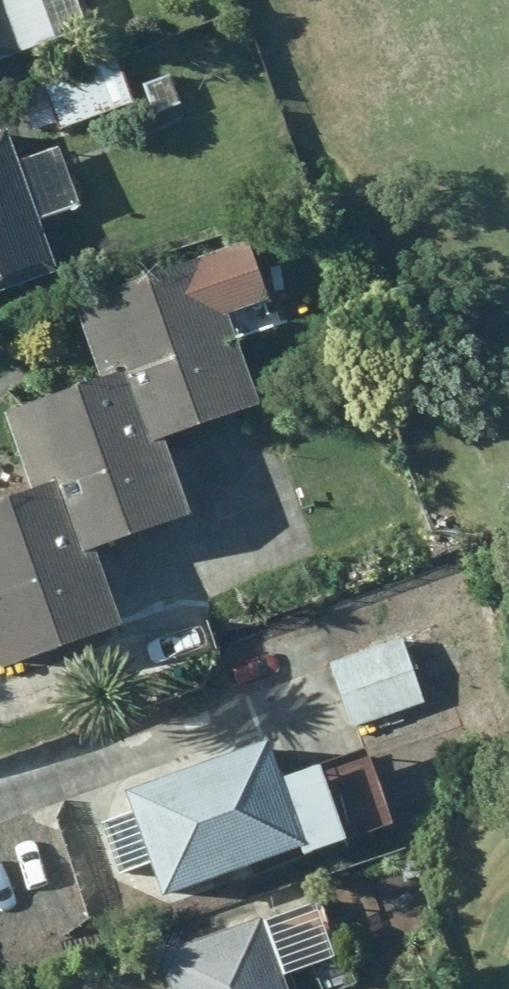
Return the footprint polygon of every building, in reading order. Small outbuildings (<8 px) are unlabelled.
[(93,46),(76,0),(19,0),(3,6),(2,0),(0,0),(0,78),(93,46)] [(175,63),(136,77),(153,124),(191,111),(175,63)] [(0,140),(0,304),(62,284),(43,227),(80,216),(61,156),(13,171),(3,139),(0,140)] [(65,305),(92,387),(137,372),(164,450),(263,416),(230,320),(263,309),(241,246),(65,305)] [(190,526),(164,450),(137,372),(92,387),(6,417),(35,500),(69,488),(93,559),(190,526)] [(93,559),(69,488),(35,500),(0,512),(0,680),(122,639),(93,559)] [(405,640),(335,662),(357,732),(427,711),(405,640)] [(260,739),(94,788),(130,910),(389,834),(368,762),(275,790),(260,739)] [(154,963),(163,988),(287,988),(265,924),(154,963)]
